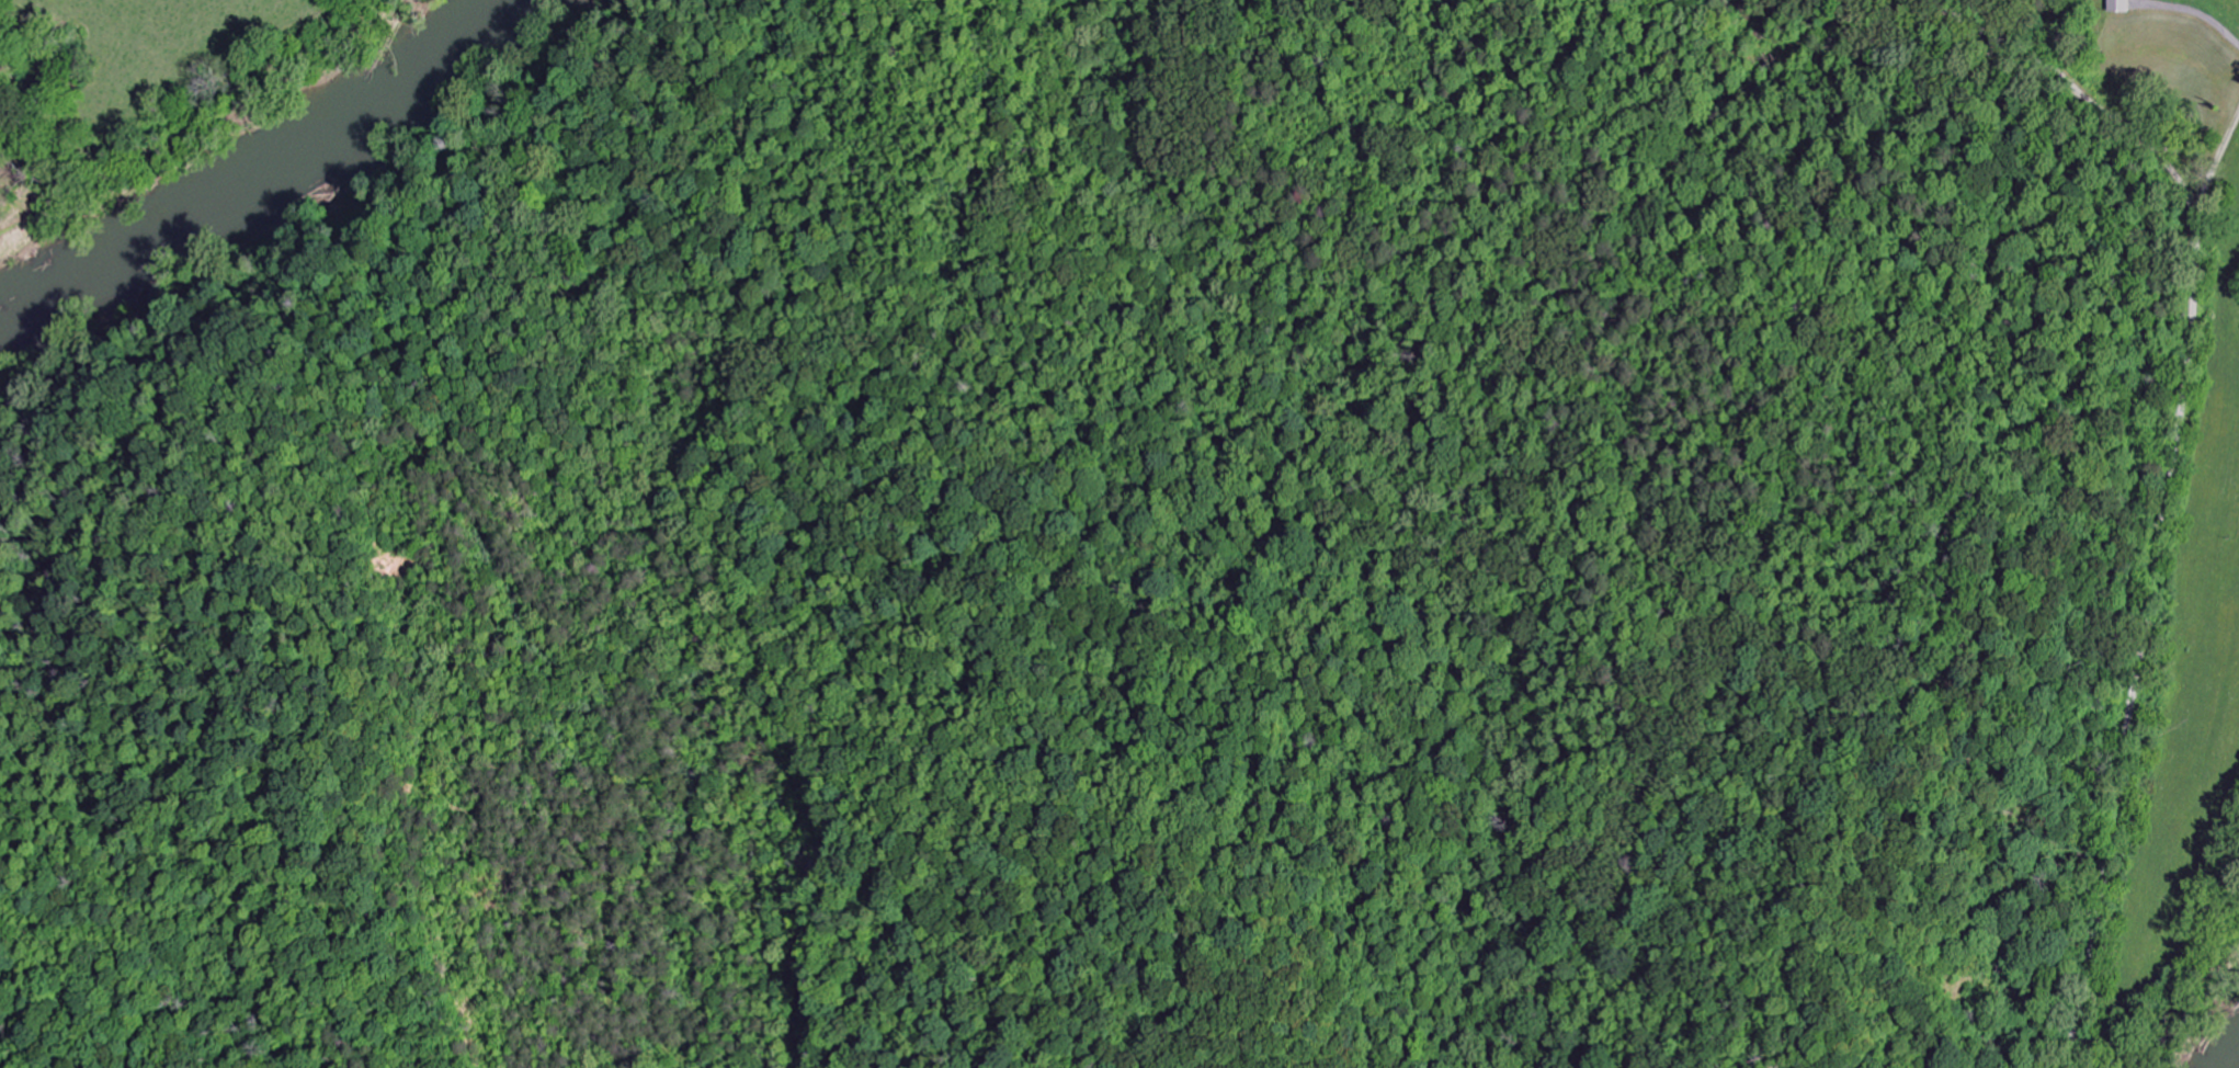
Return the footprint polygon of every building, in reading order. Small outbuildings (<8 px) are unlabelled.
[(2129,0),(2108,0),(2108,12),(2129,13),(2129,0)]
